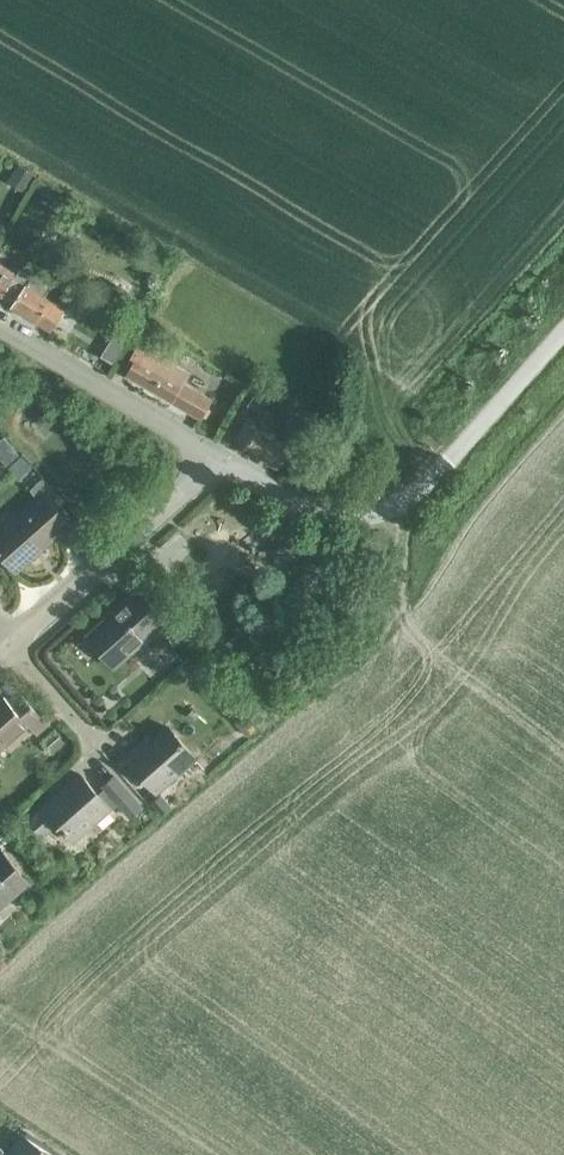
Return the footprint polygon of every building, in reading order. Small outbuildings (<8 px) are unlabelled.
[(20,162),(9,179),(23,188),(34,171),(20,162)] [(28,275),(19,269),(17,272),(2,263),(0,267),(0,295),(11,302),(28,275)] [(31,273),(12,303),(11,305),(50,329),(63,308),(44,296),(51,285),(31,273)] [(112,280),(102,295),(126,310),(135,295),(112,280)] [(146,318),(136,333),(144,337),(153,323),(146,318)] [(118,324),(99,354),(112,362),(131,331),(118,324)] [(182,382),(188,372),(137,342),(128,358),(133,360),(125,374),(200,418),(211,399),(182,382)] [(248,389),(242,399),(256,408),(263,397),(248,389)] [(277,466),(289,446),(245,420),(234,440),(277,466)] [(22,455),(8,467),(17,478),(32,465),(29,462),(22,455)] [(42,477),(29,489),(38,499),(44,494),(57,509),(64,502),(51,488),(42,477)] [(15,569),(55,533),(65,544),(78,533),(44,494),(38,499),(0,533),(0,552),(15,569)] [(113,665),(164,620),(137,590),(86,635),(113,665)] [(177,605),(169,612),(180,625),(188,618),(177,605)] [(186,621),(174,632),(181,640),(193,630),(186,621)] [(44,722),(21,695),(10,704),(4,697),(0,700),(0,746),(26,724),(33,732),(44,722)] [(242,713),(233,721),(246,736),(255,728),(242,713)] [(156,790),(195,756),(168,726),(146,745),(143,741),(126,756),(156,790)] [(56,728),(41,739),(51,751),(65,739),(56,728)] [(129,815),(140,805),(114,775),(103,785),(105,787),(98,793),(80,773),(29,818),(44,835),(58,823),(73,841),(118,802),(129,815)] [(161,813),(170,805),(160,793),(151,801),(161,813)] [(0,824),(0,835),(6,841),(17,832),(5,819),(0,824)] [(29,882),(0,849),(0,908),(29,882)] [(25,1136),(13,1154),(55,1154),(25,1136)]
